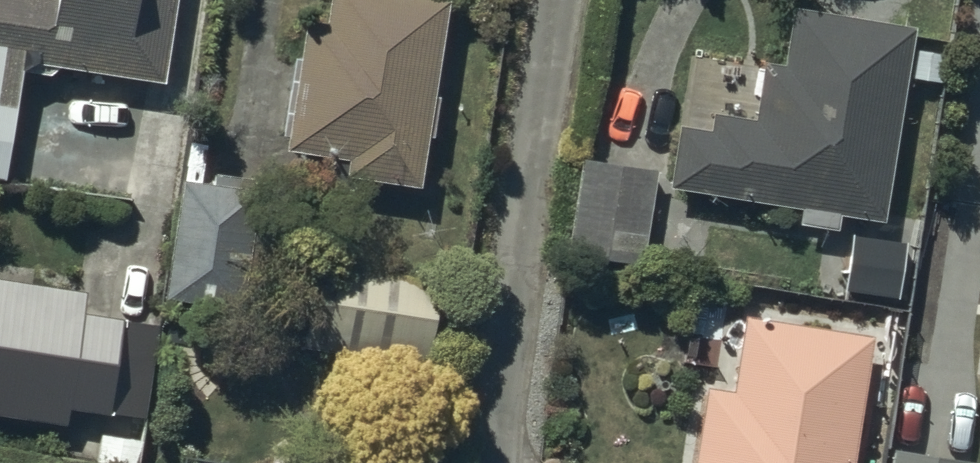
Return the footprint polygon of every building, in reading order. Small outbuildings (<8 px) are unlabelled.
[(171,0),(0,0),(0,177),(3,178),(20,67),(34,61),(160,78),(171,0)] [(443,0),(327,0),(324,21),(302,18),(297,55),(291,54),(280,134),(284,134),(282,149),(346,157),(343,175),(417,185),(424,135),(429,136),(435,93),(431,92),(443,0)] [(680,123),(672,177),(877,209),(906,22),(797,5),(788,62),(767,58),(758,117),(715,110),(712,128),(680,123)] [(206,141),(187,138),(162,295),(237,307),(257,188),(200,179),(206,141)] [(652,167),(583,156),(569,243),(638,254),(652,167)] [(900,239),(852,232),(845,283),(893,289),(900,239)] [(313,264),(302,346),(424,362),(434,280),(313,264)] [(0,278),(0,413),(61,424),(65,402),(143,416),(159,326),(79,312),(83,292),(0,278)] [(747,315),(736,391),(706,386),(694,462),(846,462),(866,334),(747,315)] [(972,460),(886,451),(884,462),(972,462),(972,460)]
